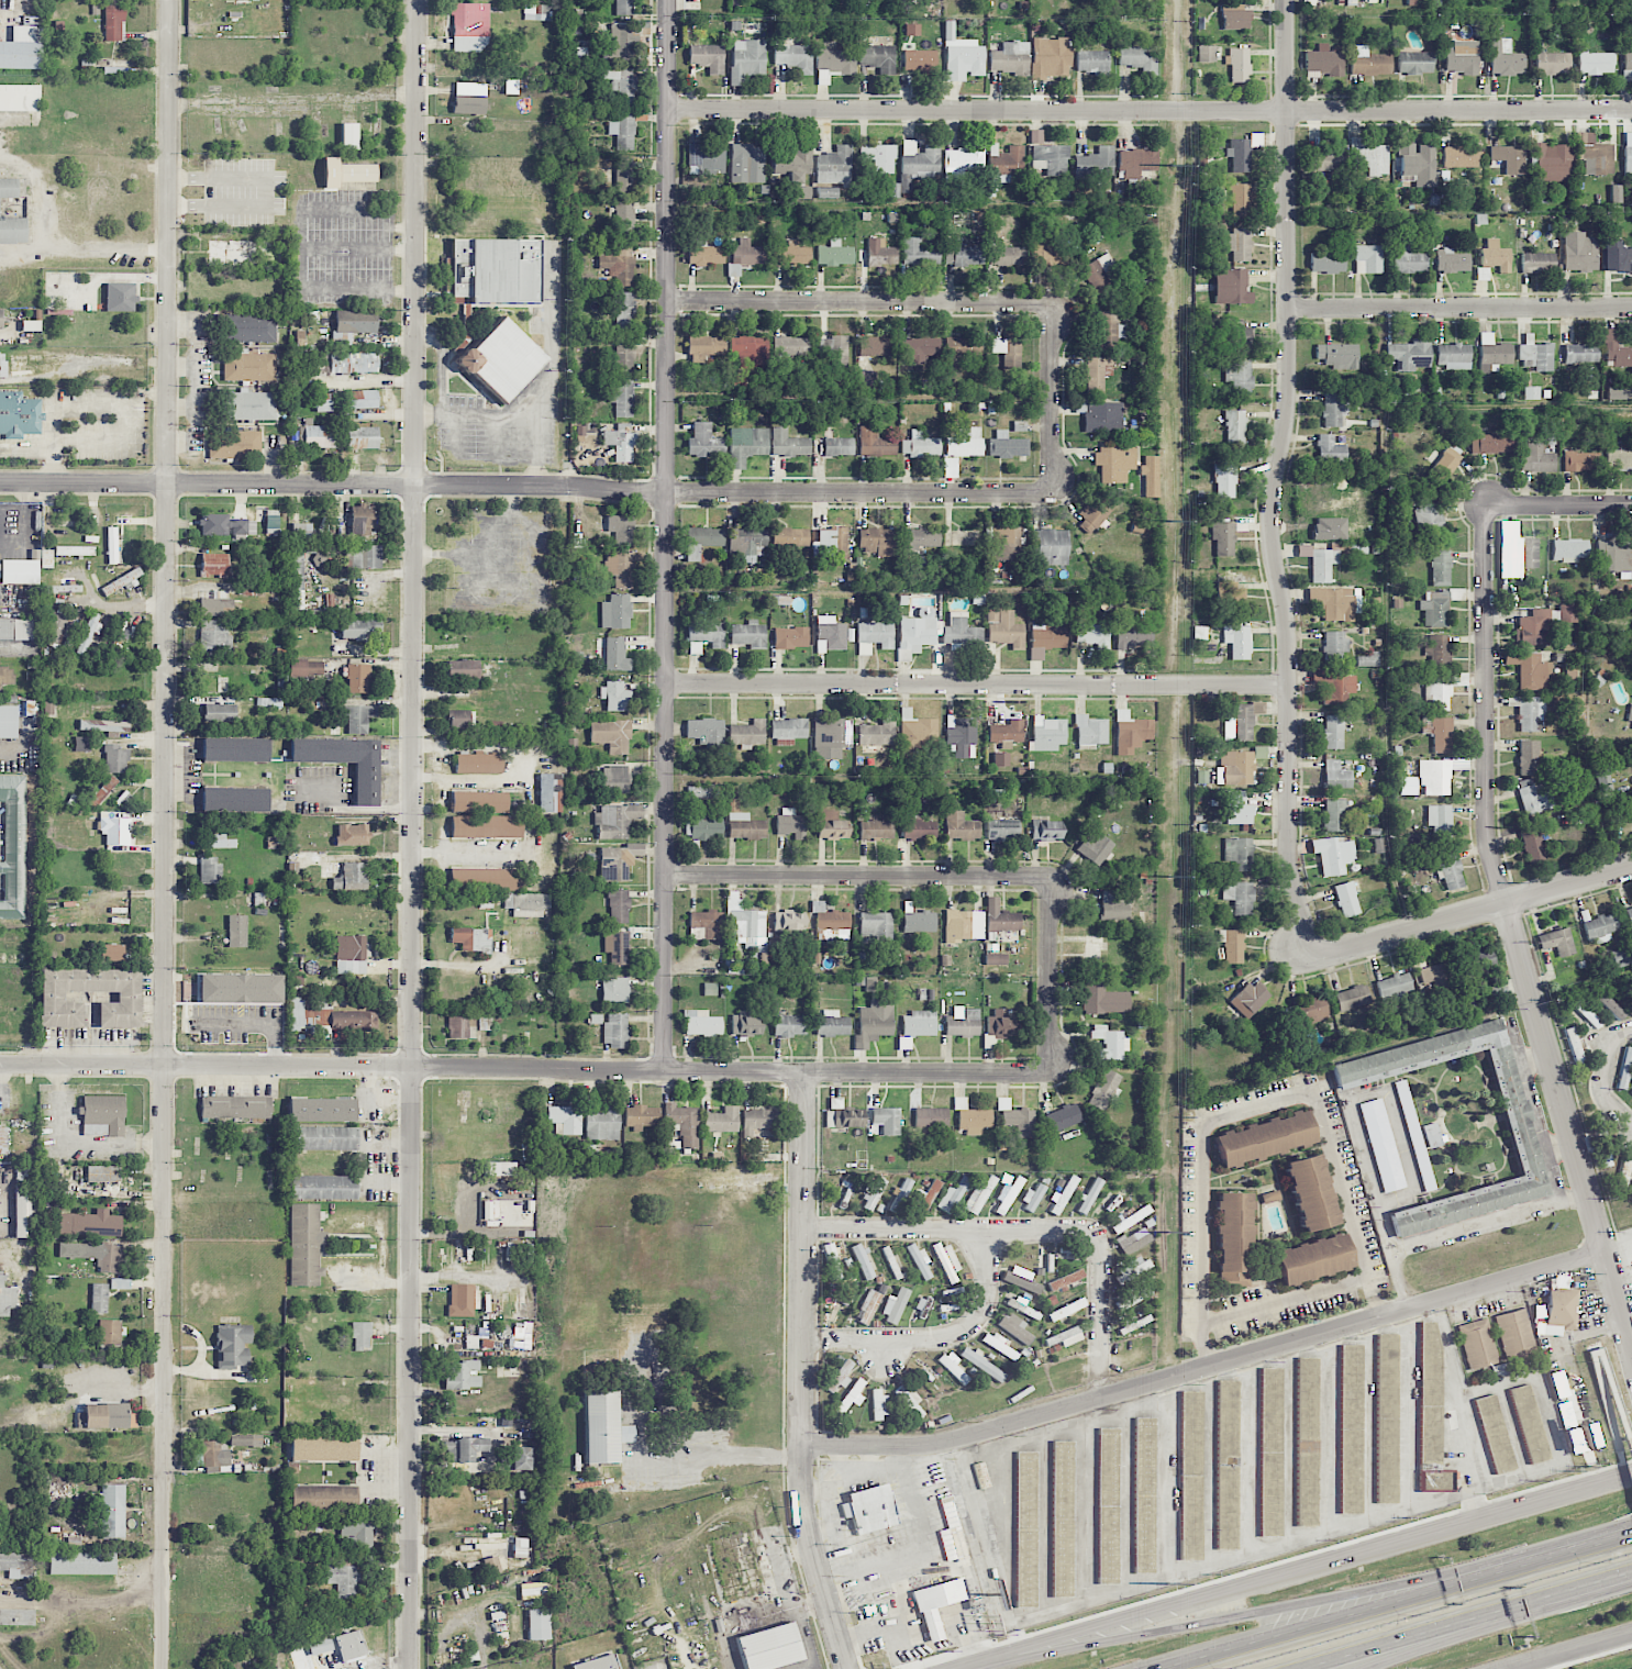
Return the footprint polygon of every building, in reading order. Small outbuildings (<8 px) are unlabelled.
[(614,15),(633,14),(632,0),(614,0),(614,15)] [(1250,29),(1249,10),(1242,10),(1242,2),(1223,3),(1223,29),(1250,29)] [(489,3),(452,3),(452,52),(488,52),(489,3)] [(547,20),(547,4),(524,4),(524,20),(547,20)] [(121,40),(121,22),(125,21),(125,5),(104,5),(105,40),(121,40)] [(984,74),(983,44),(953,44),(953,21),(944,21),(945,80),(964,80),(964,75),(984,74)] [(41,25),(11,24),(11,41),(0,41),(0,68),(41,68),(41,25)] [(1525,74),(1525,53),(1511,53),(1511,37),(1490,37),(1491,75),(1525,74)] [(1069,77),(1069,38),(1031,38),(1031,77),(1069,77)] [(765,40),(731,40),(731,85),(745,85),(745,75),(765,75),(765,40)] [(1027,41),(1001,41),(1001,50),(988,50),(988,73),(1028,73),(1027,41)] [(1477,41),(1446,42),(1446,71),(1462,71),(1462,76),(1478,75),(1477,41)] [(1327,43),(1317,43),(1317,51),(1305,51),(1305,74),(1342,74),(1343,51),(1327,50),(1327,43)] [(723,75),(724,45),(688,44),(688,65),(708,66),(708,74),(723,75)] [(811,75),(812,45),(774,44),(774,65),(798,66),(798,75),(811,75)] [(894,45),(860,45),(860,66),(878,66),(878,74),(894,74),(894,45)] [(1352,75),(1391,74),(1391,54),(1367,54),(1367,45),(1351,45),(1352,75)] [(1118,46),(1119,69),(1156,68),(1155,46),(1118,46)] [(1215,62),(1215,46),(1197,46),(1197,62),(1215,62)] [(1249,48),(1226,48),(1227,64),(1230,64),(1231,82),(1249,82),(1249,48)] [(817,49),(816,85),(829,85),(829,74),(855,74),(855,49),(817,49)] [(1631,70),(1631,49),(1624,49),(1624,70),(1631,70)] [(903,71),(935,72),(936,50),(903,50),(903,71)] [(1108,50),(1075,51),(1076,74),(1109,73),(1108,50)] [(1433,52),(1398,51),(1398,74),(1433,74),(1433,52)] [(1570,52),(1536,53),(1536,74),(1570,74),(1570,52)] [(1614,53),(1579,52),(1578,74),(1614,74),(1614,53)] [(634,69),(599,68),(599,79),(610,79),(610,91),(616,91),(616,107),(633,107),(634,69)] [(485,114),(485,96),(454,95),(454,113),(485,114)] [(616,150),(634,150),(633,113),(615,113),(615,121),(607,121),(607,134),(616,134),(616,150)] [(357,149),(357,123),(341,123),(341,149),(357,149)] [(1613,145),(1594,144),(1594,133),(1582,132),(1580,174),(1612,175),(1613,145)] [(1249,172),(1250,139),(1231,139),(1230,172),(1249,172)] [(902,191),(911,191),(911,178),(940,178),(940,145),(924,145),(924,153),(917,153),(917,140),(902,140),(902,191)] [(724,174),(725,144),(688,143),(687,174),(724,174)] [(1436,145),(1416,144),(1416,143),(1399,143),(1398,176),(1416,176),(1416,187),(1435,187),(1436,145)] [(765,183),(766,145),(730,144),(730,182),(765,183)] [(811,144),(797,144),(797,153),(773,153),(773,174),(788,174),(788,186),(793,186),(793,199),(811,199),(810,186),(803,186),(803,173),(811,173),(811,144)] [(895,145),(860,144),(860,159),(873,160),(873,174),(895,174),(895,145)] [(984,170),(985,144),(969,144),(969,149),(945,149),(945,182),(954,183),(955,177),(963,178),(964,169),(984,170)] [(1346,172),(1347,145),(1315,144),(1314,171),(1346,172)] [(1389,175),(1388,144),(1353,145),(1353,167),(1367,167),(1368,175),(1389,175)] [(1568,182),(1569,169),(1572,169),(1573,144),(1538,144),(1537,181),(1568,182)] [(851,145),(836,145),(836,153),(817,153),(817,182),(851,182),(851,145)] [(1023,145),(1008,145),(1008,154),(989,154),(990,186),(998,186),(998,183),(1011,182),(1010,174),(1023,174),(1023,145)] [(1032,160),(1045,160),(1046,175),(1067,175),(1067,145),(1032,145),(1032,160)] [(1113,175),(1113,145),(1097,146),(1097,154),(1074,155),(1075,182),(1103,182),(1103,176),(1113,175)] [(1491,146),(1491,167),(1506,166),(1506,174),(1524,174),(1524,145),(1491,146)] [(1479,168),(1480,146),(1443,146),(1443,167),(1479,168)] [(1156,170),(1157,149),(1118,148),(1117,170),(1124,170),(1124,179),(1140,179),(1140,170),(1156,170)] [(634,192),(633,157),(613,158),(614,192),(634,192)] [(377,164),(337,164),(337,182),(377,182),(377,164)] [(19,198),(19,178),(0,178),(0,198),(19,198)] [(1250,183),(1231,183),(1231,218),(1250,217),(1250,183)] [(817,197),(837,198),(838,188),(817,187),(817,197)] [(615,239),(633,239),(634,203),(616,202),(615,239)] [(26,243),(26,216),(0,216),(0,243),(26,243)] [(1221,233),(1222,251),(1231,250),(1232,262),(1250,261),(1249,228),(1230,228),(1231,233),(1221,233)] [(1596,271),(1596,237),(1584,237),(1584,232),(1563,231),(1563,271),(1596,271)] [(740,276),(740,264),(768,265),(768,247),(749,246),(749,238),(739,237),(738,245),(732,245),(731,264),(728,264),(727,276),(740,276)] [(939,247),(921,247),(920,237),(902,237),(903,265),(939,264),(939,247)] [(853,246),(840,247),(840,238),(829,238),(829,246),(817,246),(817,265),(853,265),(853,246)] [(885,238),(867,238),(867,266),(897,266),(897,247),(885,247),(885,238)] [(1509,248),(1497,248),(1497,239),(1486,238),(1486,248),(1480,248),(1480,266),(1498,267),(1498,273),(1509,273),(1509,248)] [(451,297),(469,297),(469,303),(541,303),(541,239),(451,239),(451,297)] [(811,264),(810,247),(799,247),(799,240),(787,240),(787,247),(779,247),(779,265),(811,264)] [(1603,241),(1602,271),(1631,271),(1631,240),(1630,240),(1630,248),(1619,248),(1619,242),(1603,241)] [(1066,248),(1052,247),(1053,243),(1041,242),(1040,266),(1065,267),(1066,248)] [(1382,273),(1381,245),(1354,245),(1355,273),(1382,273)] [(724,247),(689,246),(688,264),(724,265),(724,247)] [(945,264),(983,265),(984,246),(955,246),(954,249),(945,249),(945,264)] [(598,255),(598,269),(608,269),(608,276),(615,276),(615,286),(632,286),(633,247),(617,247),(617,256),(598,255)] [(1026,247),(991,247),(990,265),(1026,266),(1026,247)] [(1436,271),(1469,272),(1470,251),(1436,251),(1436,271)] [(1103,272),(1115,266),(1107,253),(1081,267),(1095,294),(1111,286),(1103,272)] [(1344,273),(1344,253),(1310,253),(1309,272),(1344,273)] [(1427,253),(1392,253),(1392,272),(1426,272),(1427,253)] [(1521,271),(1554,272),(1554,254),(1521,253),(1521,271)] [(1252,304),(1252,292),(1246,292),(1246,269),(1215,268),(1214,303),(1252,304)] [(106,311),(134,311),(135,283),(106,283),(106,311)] [(615,313),(615,328),(632,328),(632,292),(617,292),(617,301),(608,301),(608,313),(615,313)] [(376,332),(376,311),(334,311),(335,345),(352,345),(351,332),(376,332)] [(1117,312),(1098,311),(1096,348),(1115,349),(1117,312)] [(275,314),(224,315),(225,342),(276,341),(275,314)] [(546,358),(500,315),(457,362),(503,405),(546,358)] [(1251,327),(1232,328),(1233,346),(1252,345),(1251,327)] [(1618,328),(1604,328),(1603,365),(1631,366),(1631,347),(1617,346),(1618,328)] [(1492,332),(1479,332),(1480,372),(1498,372),(1498,364),(1512,364),(1511,343),(1493,344),(1492,332)] [(1553,371),(1552,344),(1532,344),(1532,333),(1524,334),(1525,344),(1519,344),(1520,367),(1534,366),(1534,371),(1553,371)] [(687,354),(725,354),(725,336),(688,336),(687,354)] [(767,337),(730,336),(730,356),(747,356),(747,366),(767,367),(767,337)] [(848,337),(818,336),(817,364),(848,364),(848,337)] [(809,338),(774,337),(773,354),(808,355),(809,338)] [(860,337),(859,355),(897,355),(898,338),(860,337)] [(939,337),(902,339),(902,362),(924,362),(924,356),(940,355),(939,337)] [(981,355),(981,337),(947,338),(948,356),(981,355)] [(1003,369),(1020,369),(1020,337),(991,337),(991,353),(1003,353),(1003,369)] [(1412,344),(1386,343),(1386,358),(1396,358),(1396,371),(1415,371),(1415,367),(1430,367),(1430,338),(1412,338),(1412,344)] [(1357,344),(1316,343),(1315,359),(1323,359),(1323,368),(1357,369),(1357,344)] [(1470,344),(1437,343),(1436,364),(1445,364),(1445,369),(1469,370),(1470,344)] [(1564,344),(1564,363),(1597,364),(1597,345),(1564,344)] [(634,345),(615,345),(614,374),(633,375),(634,345)] [(223,381),(276,381),(275,353),(258,353),(258,350),(223,350),(223,381)] [(330,374),(378,372),(377,352),(330,354),(330,374)] [(1103,394),(1104,375),(1112,375),(1113,358),(1086,357),(1085,393),(1103,394)] [(1250,360),(1226,361),(1227,382),(1231,382),(1232,395),(1251,394),(1250,360)] [(878,371),(859,371),(859,386),(877,386),(878,371)] [(615,417),(633,417),(632,380),(610,381),(610,402),(614,402),(615,417)] [(23,436),(23,434),(41,434),(41,398),(21,399),(21,390),(0,390),(0,436),(23,436)] [(378,408),(377,390),(346,391),(347,409),(378,408)] [(275,420),(275,391),(239,391),(239,392),(225,392),(225,419),(275,420)] [(315,393),(316,411),(337,411),(336,393),(315,393)] [(1341,427),(1341,415),(1347,415),(1346,393),(1323,393),(1324,427),(1341,427)] [(1122,402),(1084,403),(1085,432),(1122,432),(1122,402)] [(1245,410),(1226,410),(1225,443),(1244,443),(1245,410)] [(687,456),(724,457),(724,437),(710,437),(710,422),(692,421),(691,437),(687,437),(687,456)] [(614,462),(631,462),(631,423),(617,423),(616,430),(603,430),(602,445),(614,445),(614,462)] [(302,448),(334,448),(334,425),(301,426),(302,448)] [(378,449),(378,426),(347,427),(347,449),(378,449)] [(809,456),(810,438),(786,437),(786,427),(771,426),(771,456),(809,456)] [(981,457),(981,427),(958,427),(958,437),(946,437),(945,456),(981,457)] [(767,428),(750,428),(750,437),(741,437),(742,429),(729,429),(728,468),(744,469),(744,455),(767,455),(767,428)] [(859,456),(896,455),(895,438),(877,438),(877,428),(859,428),(859,456)] [(901,440),(901,456),(940,456),(940,438),(921,438),(921,429),(910,429),(910,440),(901,440)] [(1028,438),(1007,438),(1007,429),(995,429),(995,438),(989,438),(989,457),(1028,456),(1028,438)] [(261,462),(260,431),(208,432),(209,459),(240,458),(240,462),(261,462)] [(1333,434),(1318,434),(1318,461),(1345,461),(1345,445),(1333,445),(1333,434)] [(1515,434),(1471,434),(1471,453),(1515,453),(1515,434)] [(853,438),(824,437),(823,455),(853,456),(853,438)] [(1555,471),(1554,453),(1542,453),(1542,443),(1526,443),(1526,450),(1520,450),(1520,472),(1555,471)] [(1127,482),(1126,469),(1136,469),(1136,446),(1094,448),(1094,466),(1100,466),(1100,483),(1127,482)] [(1440,487),(1463,458),(1449,447),(1426,476),(1440,487)] [(1606,449),(1605,470),(1631,471),(1631,450),(1606,449)] [(1563,471),(1596,470),(1596,451),(1563,452),(1563,471)] [(1158,497),(1158,455),(1145,455),(1145,464),(1144,464),(1144,497),(1158,497)] [(1215,498),(1235,498),(1235,464),(1214,464),(1215,498)] [(1075,517),(1089,532),(1116,508),(1102,493),(1075,517)] [(351,535),(369,535),(369,528),(377,528),(377,504),(350,505),(351,535)] [(1413,506),(1416,534),(1443,531),(1441,512),(1436,512),(1435,504),(1413,506)] [(247,520),(228,519),(228,515),(200,514),(200,535),(247,535),(247,520)] [(1233,522),(1213,523),(1214,556),(1234,555),(1233,522)] [(1501,578),(1521,578),(1521,568),(1538,568),(1537,537),(1516,538),(1516,522),(1500,522),(1501,578)] [(312,523),(292,523),(292,539),(312,539),(312,523)] [(998,545),(998,560),(1019,560),(1020,528),(990,527),(990,545),(998,545)] [(685,528),(684,562),(700,562),(700,546),(723,546),(724,528),(685,528)] [(728,555),(740,555),(740,563),(755,563),(755,555),(766,555),(766,529),(729,528),(728,555)] [(808,546),(808,528),(772,528),(772,547),(808,546)] [(847,528),(818,528),(818,541),(812,541),(812,555),(848,554),(847,528)] [(859,528),(859,553),(895,554),(895,529),(859,528)] [(903,529),(904,548),(939,547),(939,528),(903,529)] [(1067,529),(1033,530),(1033,565),(1068,564),(1067,529)] [(1596,572),(1631,571),(1631,539),(1619,539),(1619,532),(1609,532),(1610,539),(1595,540),(1596,572)] [(1587,539),(1552,539),(1552,562),(1578,561),(1578,558),(1587,557),(1587,539)] [(303,553),(307,552),(307,544),(289,545),(291,610),(304,610),(303,553)] [(381,544),(346,545),(346,568),(381,567),(381,544)] [(95,546),(55,546),(56,555),(95,555),(95,546)] [(1330,583),(1330,563),(1339,563),(1339,550),(1310,550),(1310,546),(1298,546),(1298,556),(1311,556),(1311,583),(1330,583)] [(1450,586),(1450,550),(1431,550),(1431,586),(1450,586)] [(635,551),(606,552),(607,575),(614,575),(614,588),(636,588),(635,551)] [(228,553),(201,553),(201,577),(228,576),(228,553)] [(39,563),(1,563),(1,584),(38,584),(39,563)] [(100,589),(106,598),(144,575),(138,566),(100,589)] [(1236,588),(1236,582),(1218,581),(1217,607),(1243,608),(1244,589),(1236,588)] [(45,593),(81,592),(81,585),(45,586),(45,593)] [(1354,589),(1308,588),(1308,605),(1324,605),(1324,621),(1353,621),(1354,589)] [(1425,592),(1425,600),(1422,600),(1423,627),(1448,626),(1447,591),(1425,592)] [(600,602),(601,628),(630,628),(629,594),(609,594),(609,602),(600,602)] [(1576,622),(1577,605),(1560,605),(1559,622),(1576,622)] [(1024,623),(1013,623),(1013,610),(988,609),(987,643),(1011,643),(1011,650),(1023,650),(1024,623)] [(76,653),(85,656),(93,633),(96,634),(103,616),(91,611),(76,653)] [(900,617),(899,661),(911,661),(911,653),(921,653),(921,644),(936,645),(936,635),(943,635),(943,643),(983,644),(983,627),(967,626),(967,612),(949,611),(949,626),(940,626),(940,618),(900,617)] [(45,640),(60,643),(67,615),(51,612),(45,640)] [(835,615),(817,615),(817,650),(846,651),(847,623),(835,623),(835,615)] [(340,639),(380,640),(381,620),(341,618),(340,639)] [(32,640),(33,620),(0,619),(0,639),(32,640)] [(226,619),(199,620),(200,656),(232,655),(232,635),(227,635),(226,619)] [(127,622),(118,620),(114,636),(123,638),(127,622)] [(724,648),(723,621),(687,622),(688,654),(701,653),(701,642),(710,642),(710,648),(724,648)] [(1043,660),(1043,648),(1066,648),(1066,625),(1055,625),(1055,621),(1043,621),(1043,629),(1030,629),(1031,660),(1043,660)] [(765,622),(747,622),(747,624),(730,624),(730,644),(748,644),(748,648),(765,648),(765,622)] [(894,623),(858,622),(858,654),(872,654),(872,643),(881,643),(881,649),(894,649),(894,623)] [(1108,650),(1109,625),(1076,624),(1076,643),(1096,643),(1096,650),(1108,650)] [(1116,650),(1126,650),(1127,645),(1151,646),(1152,628),(1117,626),(1116,650)] [(1249,626),(1223,626),(1222,644),(1231,644),(1231,660),(1249,660),(1249,626)] [(774,648),(808,648),(808,627),(774,627),(774,648)] [(1347,631),(1323,631),(1324,665),(1341,665),(1341,651),(1347,651),(1347,631)] [(1448,634),(1426,635),(1426,669),(1448,669),(1448,634)] [(624,637),(605,637),(605,670),(630,670),(631,658),(623,658),(624,637)] [(1545,690),(1545,677),(1551,677),(1551,662),(1539,662),(1538,652),(1504,652),(1504,664),(1518,664),(1519,690),(1545,690)] [(1357,666),(1379,666),(1378,655),(1357,656),(1357,666)] [(323,660),(290,659),(289,676),(323,677),(323,660)] [(479,678),(479,660),(448,661),(448,679),(479,678)] [(368,693),(368,665),(347,664),(347,693),(368,693)] [(13,684),(13,668),(0,668),(0,684),(13,684)] [(1325,705),(1347,704),(1347,693),(1355,693),(1355,675),(1341,675),(1341,669),(1312,669),(1312,684),(1325,684),(1325,705)] [(1449,710),(1449,686),(1467,686),(1467,675),(1425,675),(1426,710),(1449,710)] [(606,711),(623,711),(623,700),(631,699),(631,690),(623,690),(623,681),(602,681),(602,699),(606,699),(606,711)] [(1544,697),(1518,697),(1518,732),(1544,731),(1544,697)] [(204,721),(236,722),(236,704),(204,703),(204,721)] [(1252,741),(1252,713),(1264,714),(1264,703),(1223,703),(1223,741),(1252,741)] [(17,738),(16,705),(0,705),(0,738),(17,738)] [(346,734),(368,734),(368,716),(373,716),(372,705),(346,705),(346,734)] [(901,752),(913,752),(913,746),(937,745),(937,719),(911,719),(911,708),(900,708),(901,752)] [(1116,755),(1132,755),(1132,748),(1140,748),(1140,739),(1152,740),(1153,719),(1128,719),(1128,709),(1116,709),(1116,755)] [(449,728),(470,728),(469,710),(449,710),(449,728)] [(1065,719),(1042,719),(1042,715),(1032,715),(1033,741),(1027,741),(1027,751),(1057,751),(1057,744),(1066,744),(1065,719)] [(1343,749),(1343,715),(1324,715),(1324,749),(1343,749)] [(1432,753),(1451,752),(1450,717),(1431,717),(1432,753)] [(752,725),(729,725),(730,744),(740,744),(741,749),(749,749),(749,745),(765,745),(764,718),(752,718),(752,725)] [(807,718),(771,719),(771,739),(807,738),(807,718)] [(814,749),(851,748),(851,718),(813,718),(814,749)] [(954,758),(975,758),(976,718),(946,718),(945,744),(954,744),(954,758)] [(988,741),(1022,742),(1023,719),(1009,718),(1008,725),(988,725),(988,741)] [(129,732),(130,721),(79,719),(79,730),(129,732)] [(629,754),(629,719),(590,720),(590,743),(608,743),(608,754),(629,754)] [(686,741),(724,742),(724,719),(686,719),(686,741)] [(894,719),(881,719),(881,725),(857,725),(858,745),(894,745),(894,719)] [(75,751),(90,752),(90,737),(75,737),(75,751)] [(269,738),(202,738),(202,761),(269,761),(269,738)] [(378,738),(290,738),(290,760),(355,760),(355,804),(378,804),(378,738)] [(1519,775),(1539,774),(1537,740),(1518,740),(1519,775)] [(105,772),(128,772),(129,749),(119,749),(119,745),(105,744),(105,772)] [(1253,784),(1253,752),(1221,752),(1222,785),(1253,784)] [(502,773),(502,753),(455,754),(455,774),(502,773)] [(1449,795),(1448,770),(1468,770),(1468,758),(1418,759),(1419,786),(1424,786),(1424,795),(1449,795)] [(1351,788),(1351,770),(1340,770),(1340,759),(1324,759),(1325,788),(1351,788)] [(629,766),(602,766),(602,792),(628,792),(629,766)] [(1598,769),(1602,792),(1612,790),(1608,768),(1598,769)] [(562,812),(562,773),(539,773),(539,812),(562,812)] [(25,775),(0,775),(0,801),(4,801),(4,860),(0,860),(0,872),(3,872),(3,899),(0,899),(0,919),(24,919),(25,775)] [(88,801),(94,808),(118,781),(112,775),(88,801)] [(1554,808),(1549,790),(1536,794),(1531,777),(1516,782),(1526,816),(1554,808)] [(268,787),(201,787),(201,812),(268,812),(268,787)] [(1253,824),(1253,805),(1245,805),(1245,791),(1226,790),(1226,824),(1253,824)] [(507,812),(508,792),(452,791),(451,811),(507,812)] [(1344,831),(1345,799),(1325,799),(1324,831),(1344,831)] [(598,839),(627,839),(627,820),(643,820),(643,805),(596,805),(596,823),(598,823),(598,839)] [(1426,805),(1426,826),(1433,826),(1433,840),(1451,840),(1450,805),(1426,805)] [(778,835),(793,834),(793,839),(805,839),(804,815),(794,815),(794,807),(777,808),(778,835)] [(963,810),(946,810),(946,839),(979,839),(979,820),(963,821),(963,810)] [(818,838),(846,838),(846,820),(838,820),(838,811),(818,811),(818,838)] [(1007,842),(1007,837),(1019,837),(1019,820),(999,819),(999,811),(987,811),(987,841),(1007,842)] [(722,818),(706,819),(706,812),(692,812),(693,840),(723,839),(722,818)] [(522,836),(522,816),(451,817),(451,838),(522,836)] [(130,845),(129,817),(97,818),(98,832),(105,832),(105,845),(130,845)] [(921,821),(921,817),(903,817),(903,839),(936,839),(936,821),(921,821)] [(893,820),(859,821),(860,839),(893,839),(893,820)] [(1031,840),(1060,840),(1060,820),(1032,820),(1031,840)] [(368,845),(368,824),(336,824),(337,846),(368,845)] [(1518,831),(1529,864),(1546,859),(1536,826),(1518,831)] [(236,848),(236,839),(225,839),(225,834),(209,834),(210,848),(236,848)] [(1094,843),(1084,838),(1076,852),(1101,866),(1114,843),(1099,834),(1094,843)] [(1311,839),(1312,853),(1319,853),(1322,877),(1345,875),(1343,862),(1355,861),(1353,840),(1336,842),(1336,837),(1311,839)] [(1252,838),(1224,838),(1224,861),(1234,861),(1234,871),(1252,871),(1252,838)] [(643,843),(626,843),(626,847),(600,847),(600,881),(627,881),(628,865),(633,865),(633,855),(643,855),(643,843)] [(1446,891),(1464,886),(1454,852),(1433,858),(1440,880),(1443,879),(1446,891)] [(220,856),(199,857),(200,884),(220,883),(220,856)] [(366,889),(366,863),(342,862),(342,877),(332,877),(332,889),(366,889)] [(520,891),(521,869),(450,868),(450,890),(520,891)] [(1342,918),(1360,912),(1351,880),(1333,886),(1342,918)] [(1222,900),(1234,900),(1233,915),(1252,916),(1253,882),(1223,882),(1222,900)] [(628,890),(609,889),(608,923),(627,923),(628,890)] [(1128,920),(1129,902),(1116,902),(1117,891),(1102,890),(1101,919),(1128,920)] [(767,910),(740,910),(740,891),(730,891),(730,943),(745,943),(745,951),(767,951),(767,910)] [(512,916),(545,917),(546,894),(504,894),(504,908),(513,908),(512,916)] [(986,931),(1020,930),(1020,911),(998,912),(998,896),(986,896),(986,931)] [(774,930),(805,931),(805,911),(775,910),(774,930)] [(983,939),(983,911),(945,910),(945,943),(960,943),(960,939),(983,939)] [(721,939),(721,912),(691,911),(690,939),(721,939)] [(893,913),(860,912),(860,939),(892,939),(893,913)] [(1611,938),(1609,932),(1619,930),(1614,912),(1582,922),(1589,944),(1611,938)] [(246,947),(246,915),(228,915),(228,947),(246,947)] [(450,928),(451,943),(460,943),(461,952),(490,951),(490,938),(485,938),(484,927),(450,928)] [(1555,947),(1557,957),(1574,954),(1569,928),(1537,934),(1540,950),(1555,947)] [(1243,964),(1244,930),(1225,930),(1224,963),(1243,964)] [(627,931),(603,932),(603,952),(609,952),(610,965),(628,965),(627,931)] [(365,935),(335,936),(336,974),(366,974),(365,935)] [(122,961),(122,944),(99,944),(99,960),(122,961)] [(1613,968),(1631,963),(1628,946),(1609,951),(1613,968)] [(1463,974),(1495,966),(1490,948),(1459,956),(1463,974)] [(984,965),(1007,964),(1006,953),(984,953),(984,965)] [(1421,984),(1431,981),(1433,991),(1452,987),(1446,962),(1417,968),(1421,984)] [(140,969),(41,969),(41,1026),(82,1027),(82,1002),(64,1002),(64,992),(117,992),(117,1003),(98,1003),(98,1027),(140,1027),(140,969)] [(1376,979),(1381,1002),(1404,998),(1403,991),(1410,990),(1407,973),(1376,979)] [(282,974),(199,975),(199,1003),(283,1002),(282,974)] [(601,1003),(627,1004),(628,977),(602,977),(601,1003)] [(1105,977),(1084,977),(1084,1013),(1129,1013),(1129,991),(1105,992),(1105,977)] [(1271,995),(1253,978),(1230,1003),(1248,1020),(1271,995)] [(1332,993),(1338,1012),(1369,1003),(1364,984),(1332,993)] [(1626,1014),(1598,987),(1590,996),(1618,1022),(1626,1014)] [(1602,1022),(1574,995),(1566,1003),(1595,1030),(1602,1022)] [(376,1032),(376,1011),(325,1010),(325,1001),(317,1000),(317,1009),(303,1009),(304,999),(289,999),(289,1029),(316,1029),(316,1031),(376,1032)] [(870,999),(869,1007),(858,1007),(857,1042),(877,1043),(877,1035),(892,1035),(893,1000),(870,999)] [(1292,1003),(1295,1025),(1328,1021),(1325,999),(1292,1003)] [(708,1016),(708,1010),(684,1009),(684,1035),(721,1035),(722,1017),(708,1016)] [(945,1036),(979,1036),(979,1009),(964,1009),(964,1016),(945,1016),(945,1036)] [(1012,1037),(1013,1009),(993,1009),(993,1016),(987,1016),(987,1037),(1012,1037)] [(849,1036),(849,1017),(838,1017),(838,1011),(816,1011),(816,1035),(849,1036)] [(935,1012),(902,1012),(903,1036),(936,1036),(935,1012)] [(627,1013),(604,1014),(604,1047),(627,1047),(627,1013)] [(731,1034),(759,1035),(760,1014),(732,1014),(731,1034)] [(448,1038),(475,1037),(475,1015),(448,1016),(448,1038)] [(806,1036),(805,1015),(773,1015),(774,1036),(806,1036)] [(1389,1209),(1395,1234),(1545,1199),(1503,1020),(1330,1060),(1336,1086),(1488,1052),(1518,1179),(1389,1209)] [(1122,1060),(1122,1050),(1128,1051),(1129,1033),(1106,1033),(1106,1025),(1091,1024),(1091,1039),(1103,1039),(1103,1048),(1098,1048),(1098,1060),(1122,1060)] [(1626,1090),(1631,1058),(1631,1047),(1625,1046),(1617,1088),(1626,1090)] [(1107,1112),(1116,1088),(1121,1076),(1103,1068),(1088,1104),(1107,1112)] [(1395,1081),(1422,1192),(1434,1189),(1407,1079),(1395,1081)] [(270,1095),(201,1095),(201,1119),(270,1119),(270,1095)] [(124,1096),(83,1096),(83,1106),(81,1106),(81,1134),(107,1134),(107,1136),(123,1136),(124,1096)] [(1381,1097),(1358,1103),(1381,1193),(1405,1187),(1381,1097)] [(355,1098),(288,1098),(288,1121),(355,1121),(355,1098)] [(698,1148),(698,1108),(675,1108),(675,1103),(664,1103),(664,1124),(680,1124),(680,1148),(698,1148)] [(1081,1122),(1075,1103),(1044,1113),(1050,1132),(1081,1122)] [(619,1105),(605,1105),(605,1113),(585,1112),(584,1139),(618,1140),(619,1105)] [(659,1105),(624,1106),(624,1126),(632,1126),(633,1132),(641,1131),(641,1126),(659,1125),(659,1105)] [(738,1131),(738,1105),(723,1105),(724,1113),(704,1113),(704,1132),(738,1131)] [(580,1135),(580,1106),(547,1106),(547,1123),(555,1123),(554,1135),(580,1135)] [(900,1108),(869,1107),(868,1134),(899,1135),(900,1108)] [(947,1108),(915,1107),(914,1127),(947,1127),(947,1108)] [(981,1133),(982,1127),(991,1127),(992,1109),(958,1108),(958,1133),(981,1133)] [(752,1138),(752,1128),(761,1129),(761,1135),(778,1135),(779,1109),(743,1109),(743,1138),(752,1138)] [(1034,1110),(1004,1109),(1004,1123),(1016,1123),(1015,1136),(1034,1137),(1034,1110)] [(1317,1146),(1308,1109),(1212,1132),(1221,1168),(1317,1146)] [(863,1127),(863,1111),(825,1111),(826,1128),(863,1127)] [(1422,1125),(1428,1147),(1442,1144),(1435,1122),(1422,1125)] [(290,1149),(356,1149),(356,1126),(290,1126),(290,1149)] [(1320,1153),(1281,1161),(1298,1233),(1336,1223),(1320,1153)] [(1623,1156),(1620,1173),(1631,1175),(1631,1170),(1631,1157),(1623,1156)] [(515,1162),(483,1163),(484,1176),(516,1175),(515,1162)] [(86,1166),(87,1182),(120,1181),(119,1165),(86,1166)] [(977,1179),(963,1209),(978,1216),(996,1177),(989,1174),(985,1183),(977,1179)] [(1024,1179),(1014,1174),(1000,1201),(1000,1200),(994,1212),(1004,1217),(1024,1179)] [(1079,1179),(1071,1174),(1049,1212),(1057,1216),(1079,1179)] [(289,1199),(356,1199),(356,1175),(289,1175),(289,1199)] [(970,1179),(962,1175),(954,1189),(948,1185),(936,1207),(951,1215),(970,1179)] [(864,1209),(874,1212),(885,1179),(875,1176),(864,1209)] [(897,1213),(914,1182),(906,1177),(889,1209),(897,1213)] [(1103,1181),(1095,1177),(1077,1211),(1085,1215),(1103,1181)] [(918,1189),(910,1208),(925,1215),(941,1182),(933,1178),(926,1193),(918,1189)] [(1046,1187),(1038,1183),(1033,1192),(1027,1189),(1020,1203),(1033,1210),(1046,1187)] [(16,1238),(35,1237),(34,1188),(14,1189),(16,1238)] [(1253,1286),(1252,1192),(1217,1192),(1217,1286),(1253,1286)] [(483,1219),(498,1219),(498,1200),(483,1201),(483,1219)] [(289,1286),(322,1286),(322,1203),(289,1203),(289,1286)] [(59,1213),(58,1234),(121,1236),(121,1215),(108,1215),(108,1208),(96,1208),(95,1214),(59,1213)] [(1125,1254),(1149,1243),(1142,1229),(1131,1234),(1134,1238),(1120,1245),(1125,1254)] [(1342,1232),(1270,1248),(1279,1286),(1351,1270),(1342,1232)] [(957,1281),(953,1271),(960,1268),(949,1244),(942,1247),(939,1241),(931,1245),(949,1284),(957,1281)] [(865,1281),(875,1277),(860,1242),(851,1246),(865,1281)] [(933,1276),(915,1242),(906,1246),(924,1281),(933,1276)] [(121,1244),(99,1243),(97,1272),(120,1273),(121,1244)] [(884,1251),(895,1280),(901,1278),(890,1249),(884,1251)] [(1152,1269),(1147,1255),(1114,1269),(1120,1283),(1152,1269)] [(1004,1281),(1039,1293),(1041,1285),(1030,1281),(1033,1273),(1010,1264),(1004,1281)] [(1085,1277),(1081,1268),(1047,1283),(1050,1291),(1085,1277)] [(18,1286),(4,1286),(4,1270),(0,1270),(0,1314),(16,1314),(18,1286)] [(110,1289),(130,1289),(130,1279),(111,1278),(110,1289)] [(1151,1293),(1144,1281),(1113,1298),(1121,1311),(1151,1293)] [(107,1313),(108,1283),(92,1283),(91,1313),(107,1313)] [(474,1317),(474,1284),(449,1284),(449,1316),(474,1317)] [(895,1300),(888,1297),(880,1316),(896,1323),(910,1291),(900,1287),(895,1300)] [(882,1294),(870,1289),(855,1320),(867,1326),(882,1294)] [(1545,1290),(1545,1332),(1576,1333),(1577,1291),(1545,1290)] [(1526,1308),(1495,1315),(1505,1360),(1536,1353),(1526,1308)] [(1028,1344),(1033,1336),(1017,1326),(1021,1320),(1007,1311),(998,1327),(1028,1344)] [(1457,1324),(1467,1370),(1499,1362),(1488,1317),(1457,1324)] [(98,1347),(120,1348),(121,1320),(99,1319),(98,1347)] [(1440,1470),(1441,1322),(1420,1321),(1419,1491),(1454,1491),(1454,1470),(1440,1470)] [(370,1322),(351,1322),(351,1339),(354,1339),(354,1349),(370,1349),(370,1322)] [(251,1323),(215,1323),(215,1368),(251,1368),(251,1323)] [(530,1349),(531,1324),(523,1324),(523,1326),(511,1325),(510,1348),(530,1349)] [(1044,1338),(1047,1346),(1060,1341),(1062,1347),(1083,1339),(1078,1325),(1044,1338)] [(986,1331),(980,1343),(1016,1360),(1019,1353),(1002,1345),(1005,1339),(986,1331)] [(1376,1503),(1398,1503),(1398,1334),(1376,1334),(1376,1503)] [(1362,1345),(1340,1345),(1340,1514),(1362,1514),(1362,1345)] [(1000,1383),(1006,1374),(973,1351),(972,1352),(964,1346),(959,1355),(1000,1383)] [(970,1377),(945,1353),(938,1361),(963,1385),(970,1377)] [(1319,1357),(1297,1357),(1296,1526),(1317,1526),(1319,1357)] [(832,1393),(838,1385),(843,1388),(850,1379),(845,1376),(854,1363),(846,1358),(824,1388),(832,1393)] [(445,1388),(480,1389),(481,1376),(469,1376),(469,1371),(479,1371),(479,1361),(449,1360),(449,1372),(445,1372),(445,1388)] [(1281,1536),(1281,1368),(1259,1368),(1261,1536),(1281,1536)] [(1548,1374),(1556,1400),(1569,1396),(1560,1370),(1548,1374)] [(867,1383),(855,1376),(835,1413),(842,1416),(850,1401),(855,1404),(867,1383)] [(893,1389),(915,1421),(924,1415),(916,1403),(921,1399),(908,1379),(893,1389)] [(1217,1550),(1239,1550),(1239,1381),(1217,1381),(1217,1550)] [(1530,1382),(1510,1388),(1529,1466),(1550,1460),(1530,1382)] [(619,1462),(619,1442),(634,1442),(634,1424),(617,1424),(617,1390),(584,1390),(584,1464),(619,1462)] [(1201,1560),(1202,1391),(1179,1390),(1179,1560),(1201,1560)] [(872,1421),(886,1421),(885,1391),(872,1392),(872,1421)] [(1494,1475),(1513,1470),(1495,1393),(1475,1398),(1494,1475)] [(84,1427),(127,1427),(127,1402),(84,1402),(84,1427)] [(1155,1416),(1134,1416),(1134,1573),(1154,1573),(1155,1416)] [(1098,1584),(1119,1584),(1119,1427),(1098,1427),(1098,1584)] [(262,1435),(230,1434),(230,1446),(262,1446),(262,1435)] [(289,1461),(356,1461),(356,1435),(289,1435),(289,1461)] [(473,1462),(473,1451),(487,1451),(488,1438),(456,1437),(456,1441),(446,1441),(445,1461),(473,1462)] [(1073,1596),(1072,1440),(1051,1440),(1052,1596),(1073,1596)] [(512,1470),(530,1470),(531,1444),(513,1444),(512,1470)] [(1035,1609),(1036,1451),(1017,1451),(1015,1609),(1035,1609)] [(499,1455),(500,1468),(511,1468),(511,1454),(499,1455)] [(899,1524),(887,1481),(846,1492),(850,1502),(841,1504),(844,1517),(852,1515),(857,1535),(899,1524)] [(124,1483),(101,1483),(101,1538),(124,1538),(124,1483)] [(355,1486),(289,1486),(289,1509),(355,1509),(355,1486)] [(948,1529),(939,1531),(947,1562),(967,1557),(951,1495),(940,1498),(948,1529)] [(373,1548),(373,1515),(339,1515),(339,1535),(346,1536),(346,1547),(373,1548)] [(526,1557),(527,1538),(513,1538),(513,1557),(526,1557)] [(8,1579),(21,1578),(20,1548),(0,1548),(0,1569),(8,1569),(8,1579)] [(115,1551),(49,1551),(49,1573),(115,1573),(115,1551)] [(482,1559),(487,1576),(501,1571),(496,1555),(482,1559)] [(355,1599),(355,1580),(359,1580),(359,1566),(340,1566),(340,1556),(325,1556),(325,1583),(336,1583),(336,1599),(355,1599)] [(926,1643),(943,1638),(935,1606),(967,1599),(962,1577),(913,1589),(926,1643)] [(34,1610),(0,1609),(0,1625),(34,1626),(34,1610)] [(528,1640),(548,1640),(547,1609),(527,1609),(528,1640)] [(744,1668),(764,1668),(802,1660),(792,1621),(735,1635),(744,1668)] [(334,1635),(342,1662),(367,1656),(359,1628),(334,1635)] [(307,1642),(310,1655),(332,1650),(330,1638),(307,1642)] [(613,1651),(618,1668),(572,1668),(570,1665),(613,1651)]
